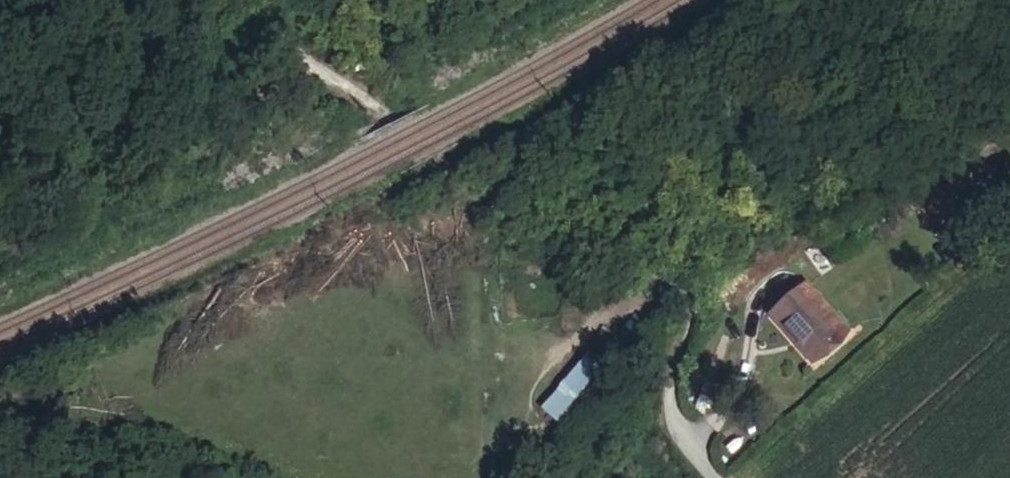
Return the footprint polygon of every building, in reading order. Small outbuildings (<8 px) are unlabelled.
[(798,281),(762,312),(804,363),(842,332),(798,281)] [(556,422),(580,395),(563,379),(538,407),(556,422)]
